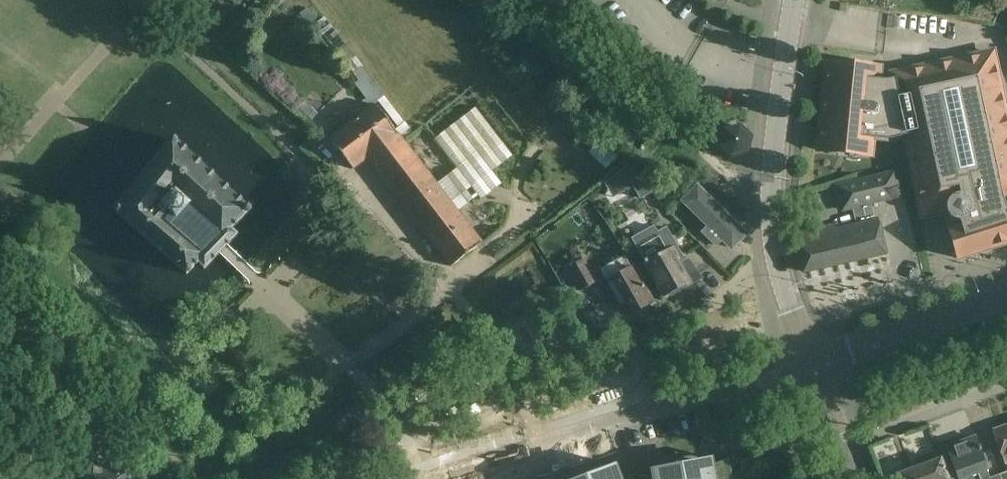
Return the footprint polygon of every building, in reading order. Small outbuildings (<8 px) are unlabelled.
[(992,52),(892,73),(892,78),(885,80),(878,79),(879,67),(826,62),(818,150),(870,155),(874,155),(875,142),(889,142),(906,139),(922,216),(947,211),(948,213),(949,214),(950,216),(952,217),(954,218),(956,219),(958,219),(960,224),(947,228),(957,258),(1006,242),(1006,122),(992,52)] [(436,183),(375,104),(330,139),(353,167),(366,156),(425,232),(450,265),(481,242),(450,202),(511,156),(474,108),(434,140),(456,168),(436,183)] [(740,127),(739,126),(738,127),(724,131),(724,130),(723,131),(723,132),(720,146),(719,147),(719,148),(720,148),(730,158),(730,159),(731,159),(732,158),(739,156),(746,154),(747,155),(747,154),(747,153),(750,139),(751,139),(751,138),(750,138),(748,136),(748,134),(746,134),(740,127)] [(167,149),(114,210),(190,277),(201,265),(206,269),(220,253),(228,244),(236,235),(232,231),(251,209),(183,149),(174,141),(167,149)] [(902,197),(896,170),(834,185),(841,212),(852,209),(856,223),(831,229),(830,224),(795,232),(803,271),(887,252),(882,232),(878,218),(874,219),(871,205),(902,197)] [(651,192),(638,178),(631,182),(640,198),(651,192)] [(736,223),(697,186),(683,200),(709,226),(703,232),(715,245),(721,239),(731,248),(745,233),(736,224),(736,223)] [(666,226),(657,232),(654,226),(632,238),(665,295),(667,294),(670,296),(678,291),(678,288),(688,282),(689,285),(702,277),(688,258),(678,264),(676,261),(683,257),(666,226)] [(631,266),(624,255),(595,272),(609,294),(613,292),(627,317),(652,302),(631,266)] [(595,281),(582,258),(567,267),(579,290),(595,281)] [(994,431),(1006,465),(1006,427),(994,431)] [(941,460),(948,478),(1001,478),(1000,476),(1000,475),(990,478),(988,471),(975,438),(947,447),(950,457),(941,460)] [(729,458),(714,464),(696,471),(671,476),(651,476),(620,475),(620,474),(616,465),(616,464),(612,465),(601,469),(599,470),(575,478),(733,478),(729,458)] [(941,460),(900,474),(902,478),(948,478),(941,460)] [(85,463),(84,478),(152,478),(153,469),(129,467),(129,466),(85,463)]
